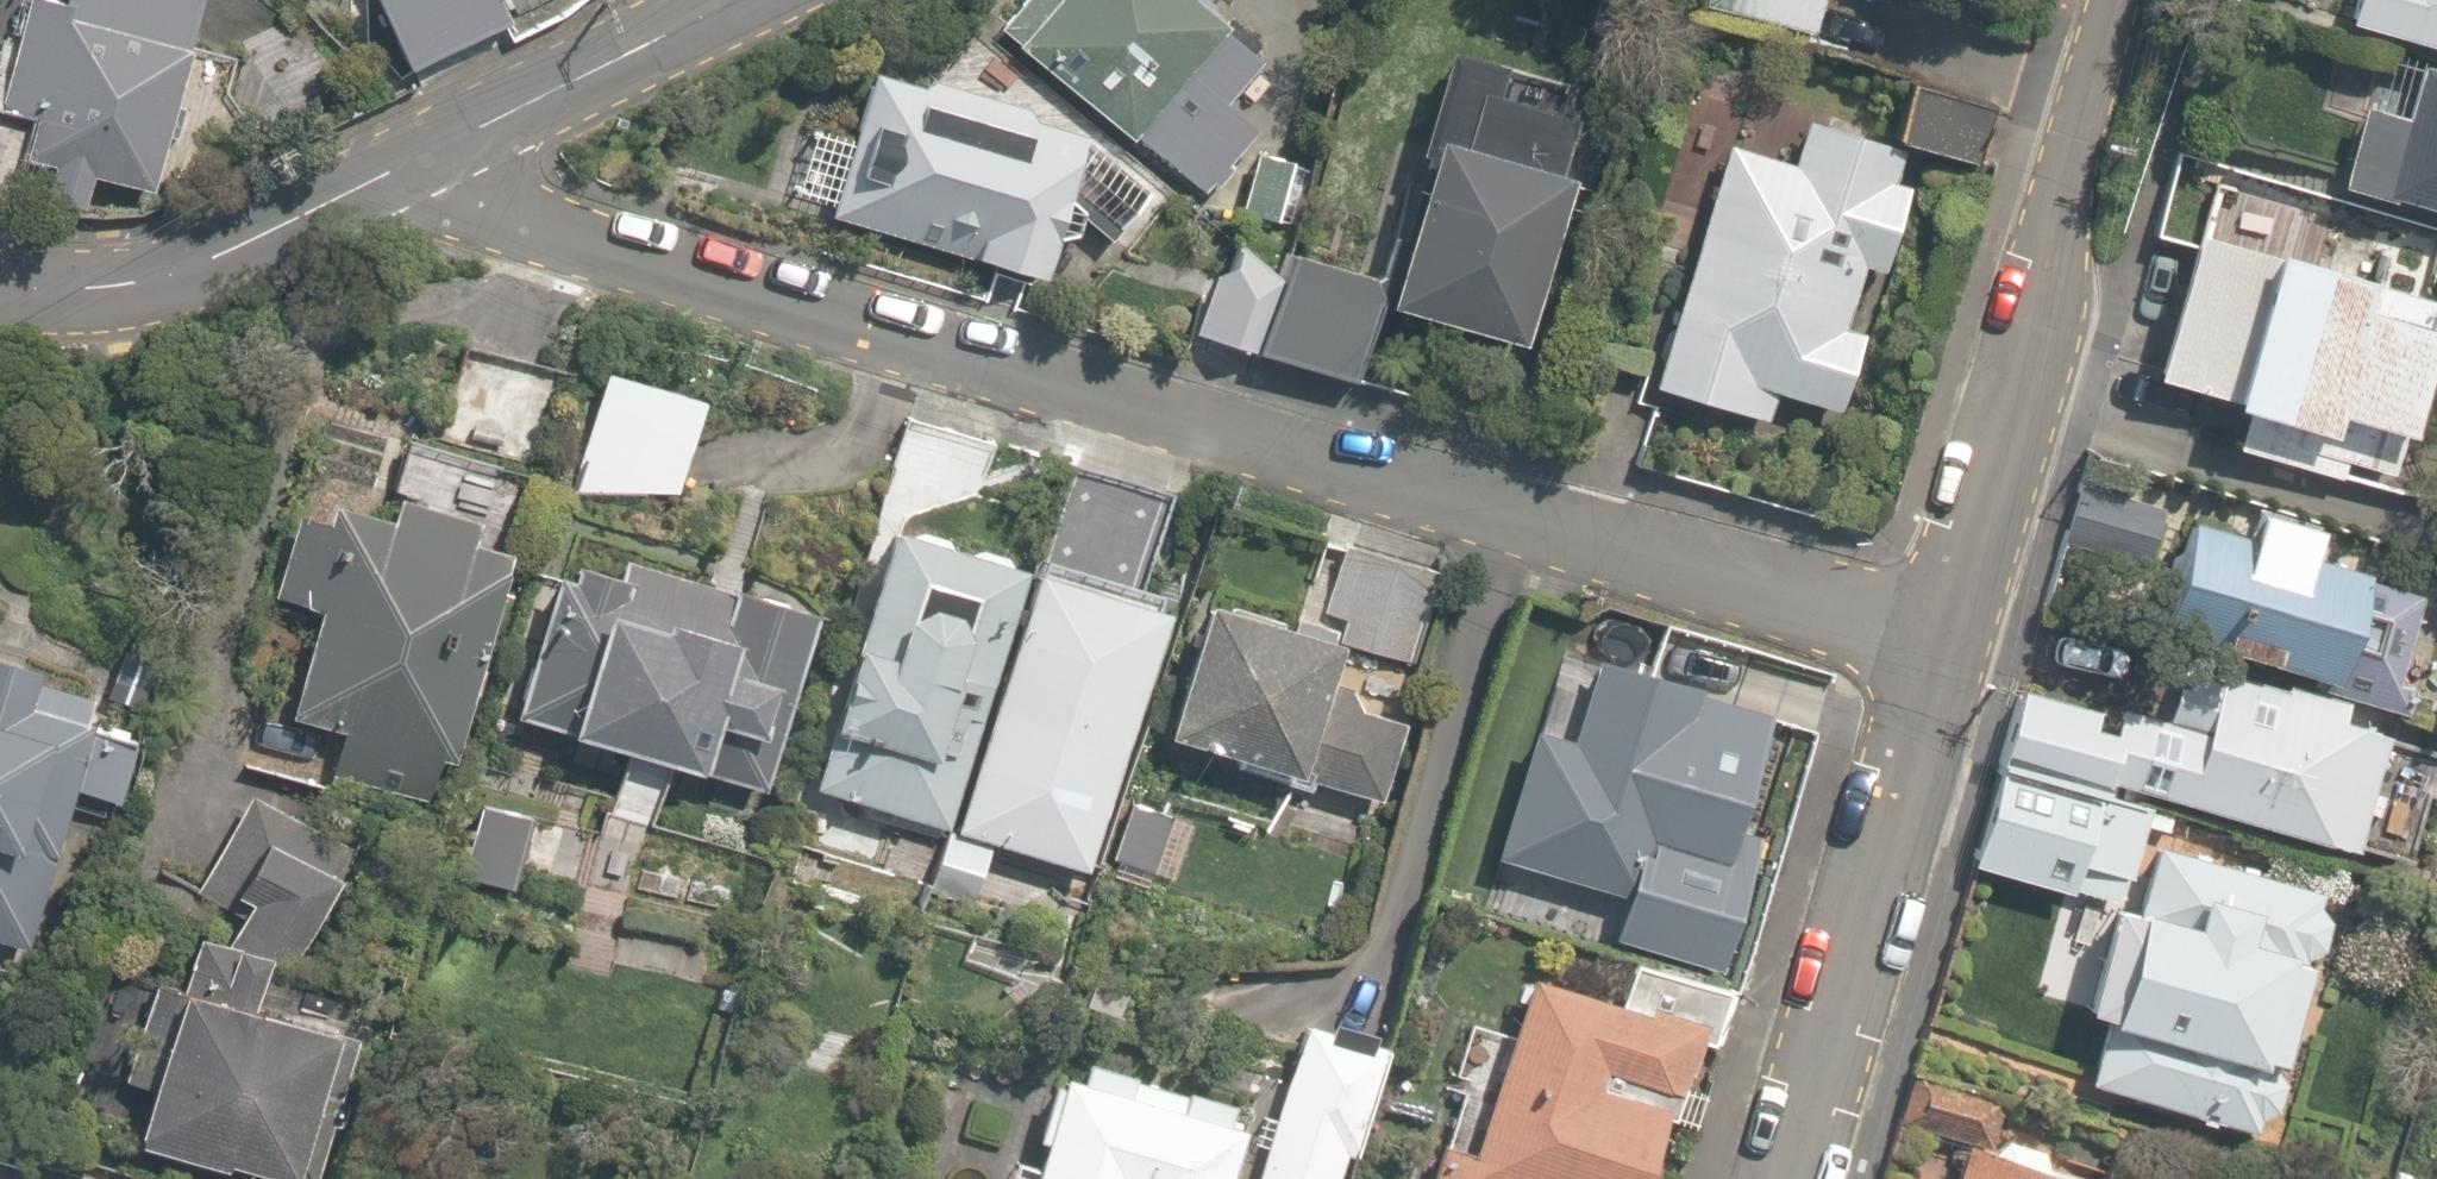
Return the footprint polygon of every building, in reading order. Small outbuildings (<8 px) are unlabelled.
[(14,165),(40,170),(33,204),(85,215),(92,181),(152,193),(192,0),(48,0),(47,8),(13,1),(0,62),(0,118),(23,122),(14,165)] [(397,71),(497,18),(487,0),(359,0),(397,71)] [(1264,57),(1188,0),(1022,0),(990,41),(1206,204),(1242,156),(1209,131),(1264,57)] [(1741,6),(1740,19),(1799,22),(1800,9),(1800,0),(1718,0),(1718,5),(1741,6)] [(2338,24),(2436,53),(2436,0),(2345,0),(2338,24)] [(1549,183),(1574,92),(1442,57),(1373,311),(1517,349),(1561,186),(1549,183)] [(874,58),(850,142),(801,129),(781,202),(830,215),(828,221),(1036,280),(1082,116),(874,58)] [(2215,172),(2331,203),(2334,189),(2436,217),(2436,66),(2406,58),(2391,115),(2241,74),(2215,172)] [(1899,147),(1801,115),(1787,159),(1719,137),(1640,379),(1761,418),(1766,403),(1831,424),(1862,329),(1845,323),(1863,268),(1880,273),(1904,197),(1885,191),(1899,147)] [(2308,480),(2325,425),(2401,449),(2434,341),(2436,341),(2436,279),(2428,308),(2190,234),(2143,384),(2218,407),(2215,415),(2231,420),(2221,453),(2308,480)] [(1371,280),(1274,257),(1249,368),(1345,390),(1371,280)] [(554,369),(457,342),(427,448),(524,475),(554,369)] [(693,392),(589,371),(568,475),(672,497),(693,392)] [(2168,512),(2073,485),(2051,561),(2147,588),(2168,512)] [(463,770),(517,529),(340,490),(332,526),(297,518),(274,620),(309,628),(283,745),(331,756),(325,784),(431,808),(441,765),(463,770)] [(2302,546),(2188,512),(2151,639),(2389,708),(2422,594),(2299,558),(2302,546)] [(1016,571),(875,526),(790,794),(931,839),(1016,571)] [(567,540),(514,729),(760,798),(813,610),(567,540)] [(1335,648),(1415,668),(1440,569),(1341,544),(1322,623),(1340,627),(1335,648)] [(984,847),(1082,876),(1160,614),(1023,573),(935,869),(974,881),(984,847)] [(1330,660),(1198,623),(1163,747),(1377,807),(1398,731),(1317,709),(1330,660)] [(1529,731),(1487,868),(1612,906),(1588,984),(1710,1022),(1761,854),(1734,845),(1773,717),(1584,659),(1559,740),(1529,731)] [(129,733),(17,701),(26,672),(0,664),(0,936),(33,945),(75,797),(108,806),(129,733)] [(2178,735),(2001,686),(1983,751),(2150,797),(2350,852),(2387,718),(2197,666),(2178,735)] [(2150,797),(1983,751),(1952,866),(2104,909),(2118,912),(2141,828),(2150,797)] [(656,778),(607,773),(601,824),(651,829),(656,778)] [(360,861),(247,797),(190,897),(303,962),(360,861)] [(1169,811),(1128,799),(1108,865),(1149,878),(1169,811)] [(527,816),(480,806),(463,883),(510,894),(527,816)] [(2333,881),(2141,828),(2118,912),(2104,909),(2073,1021),(2095,1027),(2078,1087),(2262,1138),(2279,1078),(2333,881)] [(1522,985),(1465,1178),(1658,1178),(1699,1036),(1522,985)] [(170,996),(128,1154),(223,1178),(324,1178),(359,1045),(170,996)] [(1376,1025),(1284,1009),(1263,1137),(1355,1153),(1376,1025)] [(1060,1059),(1018,1178),(1239,1178),(1257,1128),(1060,1059)] [(1923,1119),(1905,1178),(2112,1178),(2113,1175),(1923,1119)]
